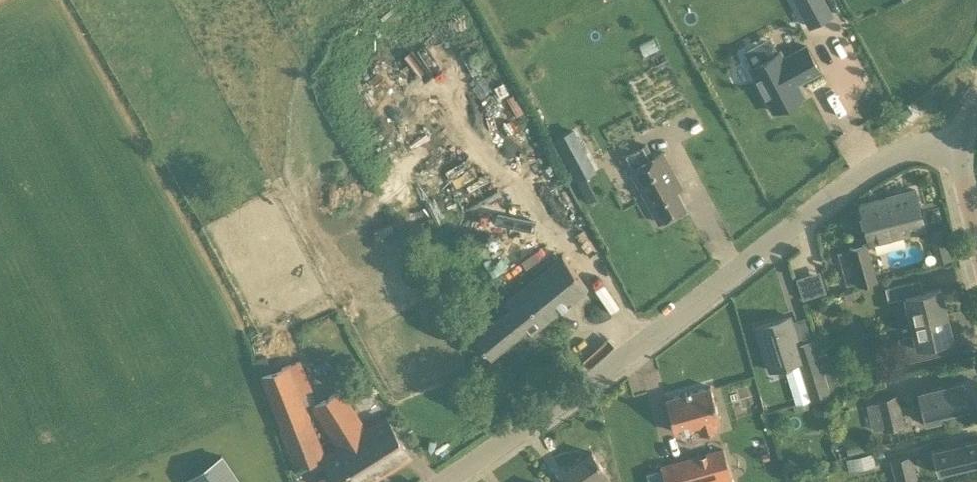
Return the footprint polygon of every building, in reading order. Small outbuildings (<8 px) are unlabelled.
[(809,25),(832,13),(825,0),(795,0),(809,25)] [(803,80),(820,71),(807,47),(784,59),(780,52),(750,68),(774,112),(804,96),(796,82),(802,78),(803,80)] [(577,180),(585,176),(597,170),(574,126),(554,137),(577,180)] [(646,141),(619,156),(627,171),(630,169),(658,222),(686,207),(676,189),(672,181),(677,179),(661,148),(652,153),(646,141)] [(870,243),(925,228),(914,190),(860,204),(870,243)] [(859,286),(876,281),(866,244),(849,248),(859,286)] [(572,300),(588,287),(561,254),(505,300),(510,306),(474,335),(491,356),(527,327),(532,333),(558,311),(558,310),(571,299),(572,300)] [(793,276),(801,297),(823,289),(815,268),(793,276)] [(905,297),(911,321),(945,313),(939,288),(918,294),(915,281),(885,288),(888,301),(905,297)] [(945,313),(911,321),(914,334),(897,338),(903,363),(931,357),(928,344),(951,338),(945,313)] [(828,395),(820,371),(811,340),(798,344),(790,316),(756,327),(770,371),(802,361),(814,399),(828,395)] [(324,454),(325,454),(302,395),(314,390),(301,358),(259,375),(296,468),(325,456),(324,454)] [(968,409),(961,381),(915,392),(923,424),(940,420),(939,416),(968,409)] [(715,421),(719,420),(710,387),(665,399),(675,432),(697,425),(700,435),(717,430),(715,421)] [(325,456),(341,481),(365,481),(409,455),(385,416),(365,428),(340,389),(313,406),(338,445),(325,454),(324,454),(325,456)] [(904,425),(896,394),(877,399),(884,430),(904,425)] [(931,449),(937,473),(938,473),(938,472),(976,463),(976,443),(976,439),(932,449),(932,448),(931,449)] [(665,481),(732,481),(723,447),(660,464),(665,481)] [(565,470),(573,481),(610,481),(604,473),(605,472),(591,452),(565,470)] [(848,457),(849,466),(871,463),(870,455),(848,457)] [(891,459),(896,481),(917,481),(910,455),(891,459)] [(211,481),(247,481),(231,464),(211,481)]
